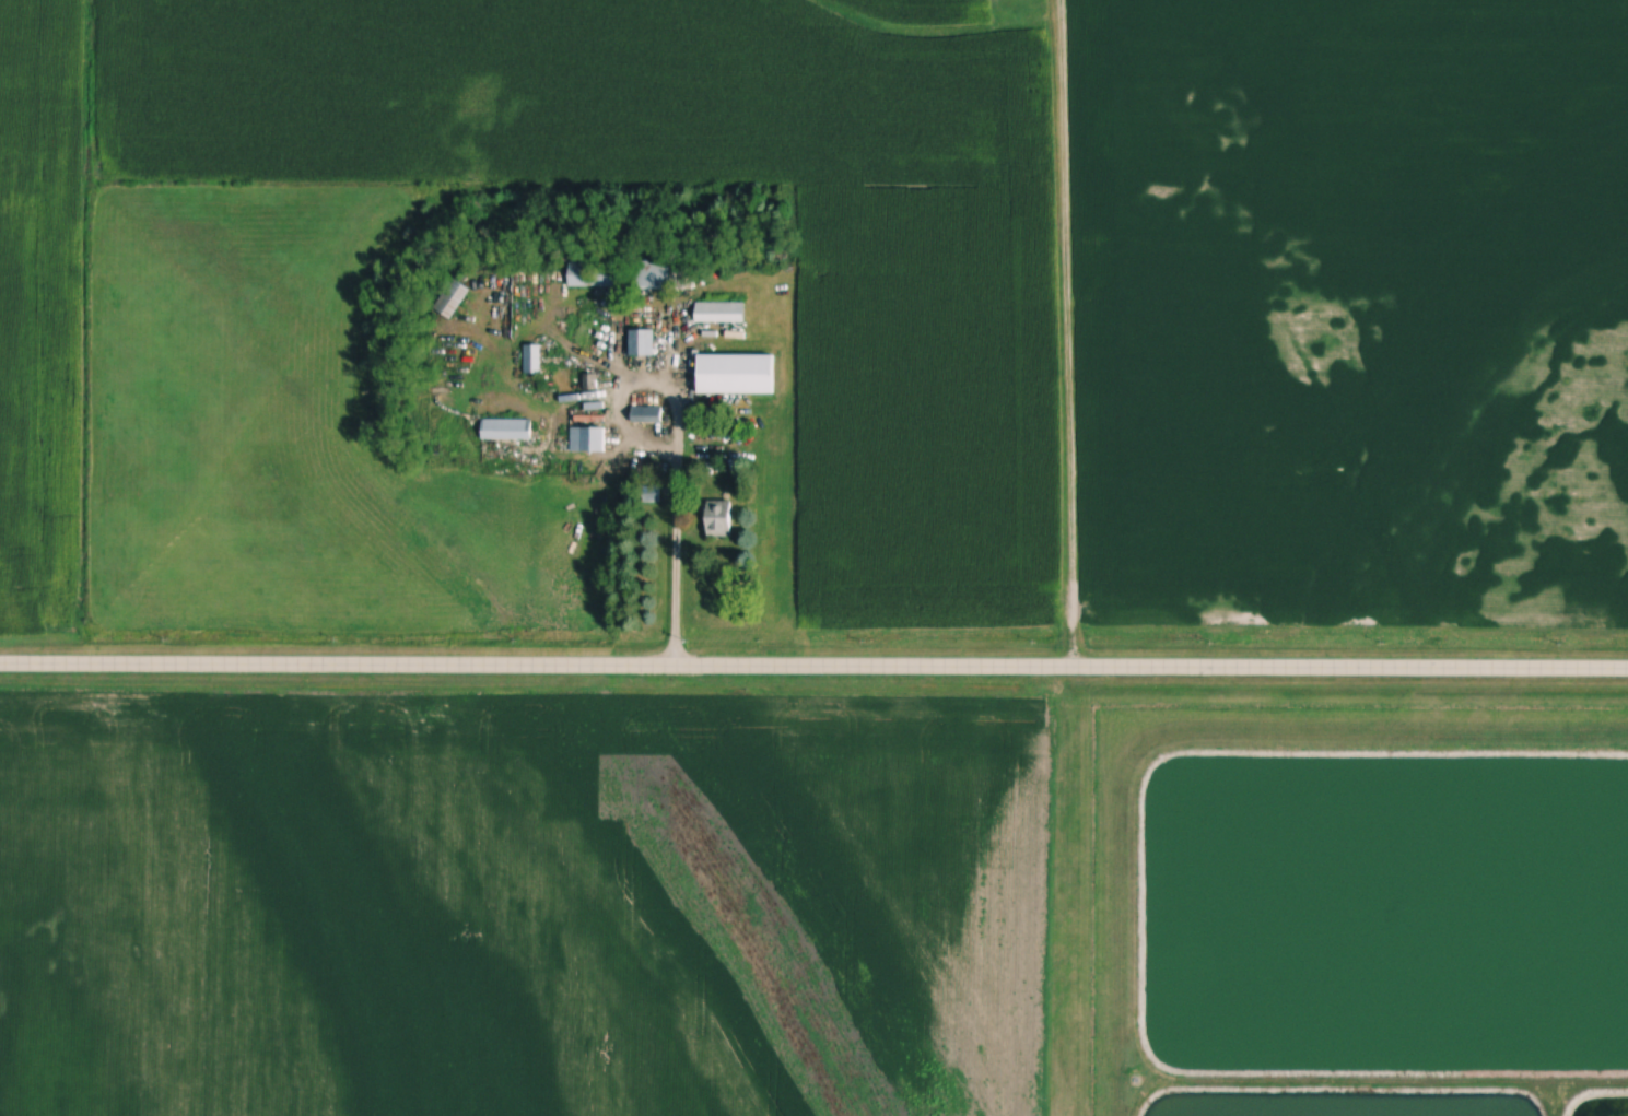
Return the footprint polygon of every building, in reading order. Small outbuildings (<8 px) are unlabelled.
[(672,289),(672,261),(638,261),(638,289),(672,289)] [(571,287),(618,287),(618,262),(571,262),(571,287)] [(454,321),(473,289),(454,278),(436,310),(454,321)] [(698,303),(698,323),(748,323),(748,303),(698,303)] [(656,330),(632,330),(632,356),(656,356),(656,330)] [(526,345),(526,374),(544,374),(544,345),(526,345)] [(778,355),(702,355),(702,395),(778,395),(778,355)] [(665,423),(665,407),(634,407),(634,423),(665,423)] [(484,419),(484,440),(534,440),(534,419),(484,419)] [(573,453),(608,453),(608,427),(573,427),(573,453)] [(711,537),(736,537),(736,501),(711,501),(711,537)]
